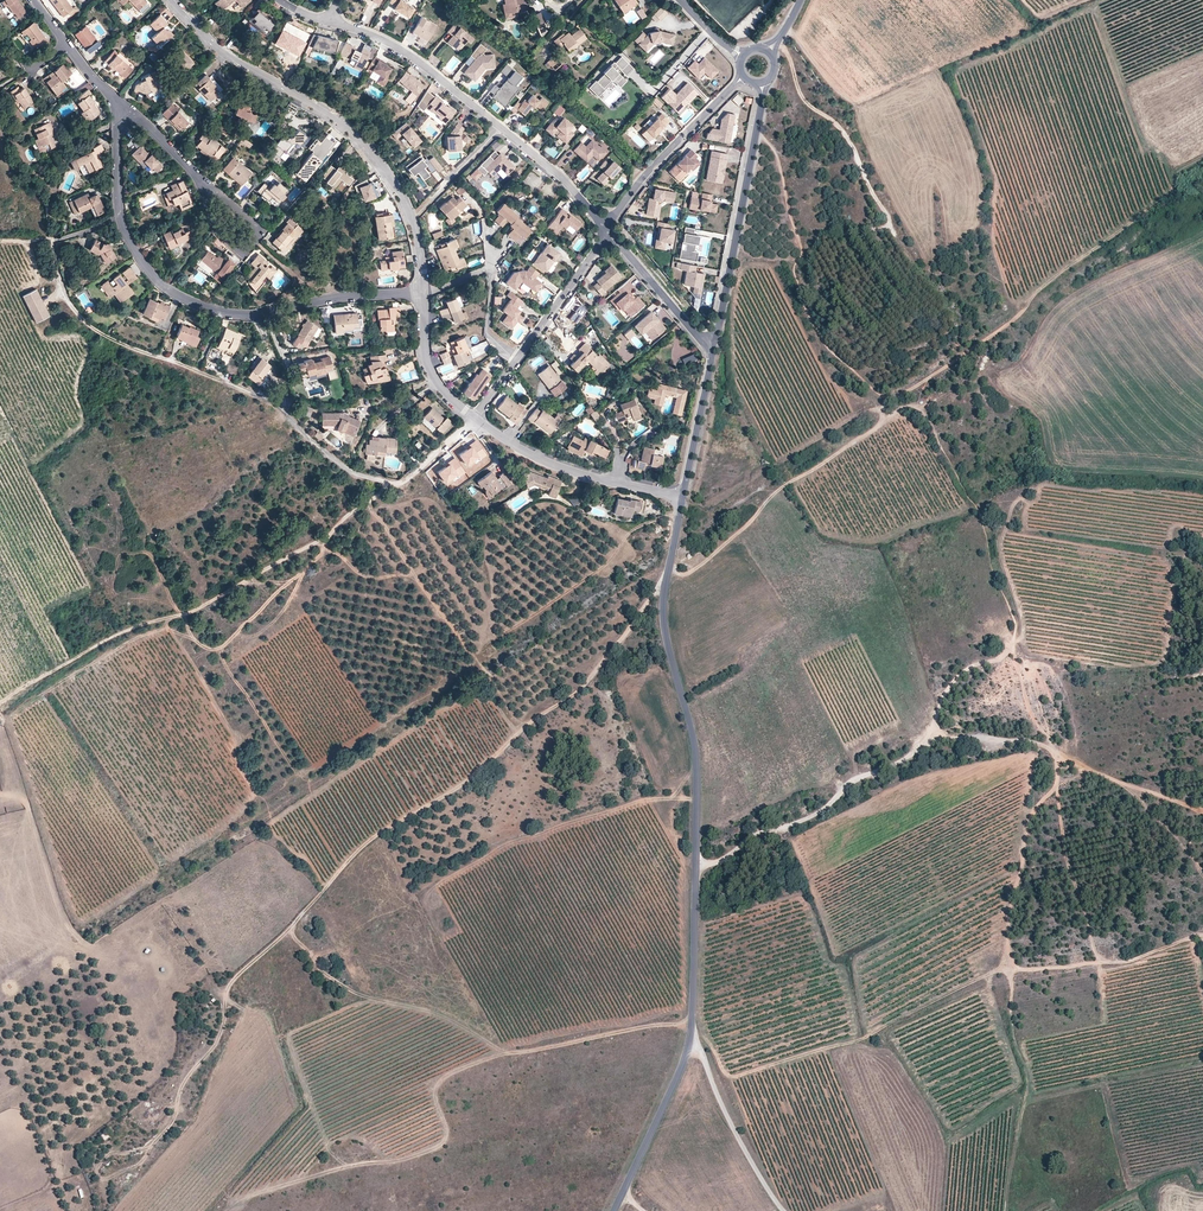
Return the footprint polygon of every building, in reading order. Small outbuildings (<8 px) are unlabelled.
[(26,11),(18,0),(7,0),(18,16),(26,11)] [(71,10),(75,6),(70,0),(53,0),(64,15),(71,10)] [(138,7),(141,9),(146,4),(142,0),(131,0),(138,7)] [(214,2),(223,10),(233,1),(237,1),(242,7),(251,0),(250,0),(217,0),(214,2)] [(400,2),(401,0),(392,0),(390,3),(397,7),(394,11),(410,20),(415,10),(400,2)] [(505,6),(502,7),(502,10),(505,10),(505,11),(511,10),(512,13),(516,13),(527,11),(526,0),(504,0),(505,6)] [(623,13),(630,9),(628,6),(637,1),(636,0),(614,0),(623,13)] [(75,6),(71,10),(73,14),(81,7),(78,4),(75,6)] [(660,6),(650,15),(657,22),(667,12),(660,6)] [(641,8),(637,11),(642,20),(647,17),(641,8)] [(262,30),(265,27),(264,26),(266,23),(270,26),(272,23),(257,11),(253,18),(256,20),(253,23),(262,30)] [(531,18),(533,23),(542,18),(540,13),(531,18)] [(161,14),(158,17),(166,25),(168,22),(161,14)] [(166,25),(158,17),(150,24),(157,32),(151,38),(157,45),(163,40),(166,43),(171,38),(162,28),(166,25)] [(429,42),(437,26),(421,18),(413,33),(429,42)] [(542,18),(533,23),(540,39),(547,31),(542,18)] [(29,39),(35,47),(47,38),(35,20),(22,30),(24,34),(27,32),(31,37),(29,39)] [(297,56),(308,34),(286,23),(275,44),(297,56)] [(86,27),(91,35),(96,32),(90,24),(86,27)] [(459,28),(454,24),(448,32),(452,35),(453,33),(455,34),(453,36),(448,42),(456,48),(461,41),(465,44),(468,41),(471,43),(474,39),(460,27),(459,28)] [(81,45),(88,54),(100,46),(91,35),(86,27),(73,36),(77,42),(78,41),(79,40),(80,40),(82,43),(81,45)] [(565,45),(567,48),(577,42),(579,45),(588,38),(581,29),(572,35),(570,33),(561,40),(559,37),(553,41),(559,49),(565,45)] [(635,41),(640,45),(643,42),(649,48),(652,43),(662,41),(662,42),(673,45),(676,35),(660,31),(656,32),(650,33),(647,36),(643,33),(635,41)] [(318,36),(314,35),(310,43),(313,45),(312,47),(319,49),(319,50),(323,51),(334,54),(338,42),(319,35),(318,36)] [(163,40),(157,45),(160,48),(166,43),(163,40)] [(649,48),(647,51),(647,52),(653,45),(662,42),(662,41),(652,43),(649,48)] [(577,42),(567,48),(570,51),(579,45),(577,42)] [(643,42),(640,45),(647,51),(649,48),(643,42)] [(354,48),(345,44),(340,56),(348,59),(350,57),(356,60),(353,67),(361,71),(369,52),(362,49),(359,53),(353,50),(354,48)] [(487,48),(481,44),(471,56),(477,60),(475,63),(473,65),(466,74),(473,79),(477,78),(483,69),(496,67),(494,54),(486,55),(484,53),(487,48)] [(312,48),(308,47),(303,57),(307,58),(312,48)] [(192,63),(180,50),(179,49),(168,60),(169,62),(171,61),(182,72),(187,68),(188,70),(194,65),(192,63)] [(183,49),(180,50),(192,63),(194,60),(183,49)] [(123,79),(130,70),(126,65),(127,64),(114,53),(112,55),(108,53),(102,61),(106,64),(106,63),(123,79)] [(379,60),(375,57),(367,70),(372,73),(372,71),(380,76),(377,82),(384,86),(388,79),(385,78),(391,69),(378,61),(379,60)] [(554,73),(564,63),(557,57),(551,64),(548,61),(544,64),(554,73)] [(618,66),(623,71),(629,64),(623,57),(616,64),(615,63),(604,73),(605,74),(598,82),(597,81),(590,88),(599,97),(606,90),(605,89),(614,79),(618,83),(623,77),(617,71),(616,72),(615,70),(618,66)] [(706,57),(702,61),(703,63),(701,65),(699,64),(696,60),(689,68),(699,79),(706,72),(712,79),(720,71),(706,57)] [(65,61),(62,63),(70,73),(73,71),(65,61)] [(55,71),(51,74),(52,76),(46,81),(57,96),(67,89),(61,80),(70,73),(62,63),(53,69),(55,71)] [(629,64),(623,71),(628,76),(635,70),(629,64)] [(522,77),(507,65),(502,72),(510,79),(501,89),(498,86),(492,90),(497,94),(494,97),(505,106),(520,89),(515,85),(522,77)] [(334,67),(331,74),(336,77),(339,70),(334,67)] [(152,85),(157,82),(149,70),(139,76),(142,81),(139,83),(131,88),(130,91),(131,95),(136,96),(143,92),(148,89),(150,91),(154,88),(152,85)] [(52,76),(51,74),(49,72),(40,78),(43,83),(46,81),(52,76)] [(402,84),(409,75),(405,72),(399,81),(402,84)] [(209,81),(211,79),(206,75),(198,85),(202,88),(200,91),(215,104),(224,93),(209,81)] [(417,95),(424,86),(409,75),(402,84),(412,91),(417,95)] [(213,77),(211,79),(209,81),(224,93),(227,89),(213,77)] [(623,77),(618,83),(622,87),(628,82),(623,77)] [(687,101),(690,103),(698,94),(687,84),(676,96),(670,90),(662,98),(677,112),(687,101)] [(8,91),(11,96),(14,94),(17,98),(14,100),(16,103),(19,101),(24,109),(33,103),(22,86),(18,88),(16,85),(8,91)] [(88,115),(90,118),(99,111),(97,108),(95,110),(91,105),(95,102),(89,94),(92,92),(89,88),(77,96),(80,101),(77,103),(82,109),(80,111),(84,118),(88,115)] [(417,95),(412,91),(405,100),(410,104),(417,95)] [(434,97),(427,91),(417,106),(424,112),(427,108),(433,112),(435,111),(440,115),(440,117),(448,122),(457,109),(450,105),(447,106),(442,102),(442,99),(436,95),(434,97)] [(519,102),(512,110),(515,113),(518,110),(525,115),(533,105),(535,107),(537,105),(542,110),(549,102),(542,97),(540,100),(534,95),(528,101),(526,99),(522,105),(519,102)] [(743,101),(737,95),(732,100),(738,106),(743,101)] [(253,107),(259,109),(263,105),(257,100),(249,100),(248,106),(253,107)] [(294,115),(300,107),(292,101),(286,108),(294,115)] [(167,114),(170,117),(172,116),(183,126),(190,117),(178,107),(179,106),(176,103),(167,114)] [(558,115),(564,108),(559,104),(553,112),(558,115)] [(255,115),(259,109),(253,107),(248,106),(246,108),(243,106),(238,112),(242,116),(238,122),(244,127),(250,122),(253,124),(259,125),(262,121),(255,115)] [(242,116),(238,112),(233,119),(238,122),(242,116)] [(717,135),(716,133),(710,129),(705,134),(704,139),(728,143),(733,115),(726,113),(718,120),(722,125),(721,127),(722,129),(717,135)] [(645,130),(653,137),(669,122),(661,114),(645,130)] [(172,116),(170,117),(170,118),(181,129),(183,126),(172,116)] [(563,123),(561,120),(556,117),(547,129),(553,134),(556,131),(559,133),(557,134),(567,142),(574,133),(570,129),(573,124),(566,119),(563,123)] [(39,138),(35,139),(33,140),(37,151),(43,149),(42,144),(47,142),(49,147),(55,144),(51,133),(49,128),(53,127),(51,122),(32,129),(33,133),(37,132),(39,138)] [(422,141),(405,122),(392,134),(396,139),(401,134),(413,148),(422,141)] [(577,129),(583,132),(586,126),(580,123),(577,129)] [(461,151),(460,135),(465,129),(459,124),(451,133),(451,136),(447,136),(449,152),(461,151)] [(306,135),(297,129),(293,136),(288,136),(286,139),(281,135),(271,149),(279,155),(283,149),(285,150),(290,142),(296,141),(299,144),(306,135)] [(204,151),(212,160),(214,158),(216,159),(224,149),(211,137),(214,134),(210,130),(203,137),(199,133),(195,138),(198,141),(195,144),(204,151)] [(653,137),(645,130),(641,134),(648,141),(653,137)] [(332,140),(335,137),(328,131),(325,135),(332,140)] [(337,138),(335,137),(332,140),(325,135),(321,140),(319,143),(316,141),(311,147),(313,149),(296,172),(300,175),(301,175),(306,179),(316,167),(321,159),(337,138)] [(471,138),(466,135),(463,140),(468,143),(471,138)] [(319,143),(321,140),(315,136),(308,145),(311,147),(316,141),(319,143)] [(248,149),(251,146),(242,138),(239,141),(248,149)] [(339,140),(337,138),(321,159),(316,167),(317,168),(339,140)] [(592,154),(593,156),(599,161),(606,152),(592,140),(586,147),(581,142),(574,151),(586,161),(592,154)] [(78,168),(82,175),(101,165),(96,155),(104,150),(100,142),(91,147),(92,148),(75,158),(73,155),(67,158),(74,171),(78,168)] [(140,146),(131,154),(138,161),(144,160),(147,164),(150,167),(152,166),(156,171),(162,165),(150,153),(148,155),(147,155),(146,152),(140,146)] [(693,152),(690,150),(668,172),(678,181),(680,179),(682,181),(688,175),(687,174),(691,170),(692,171),(696,167),(693,164),(697,160),(699,158),(693,152)] [(705,181),(717,183),(718,178),(721,175),(722,167),(720,165),(722,159),(725,160),(727,155),(711,151),(705,181)] [(508,176),(516,169),(502,155),(500,156),(496,152),(471,176),(473,178),(476,181),(483,175),(485,177),(489,173),(493,178),(502,170),(508,176)] [(405,164),(407,168),(421,157),(426,163),(427,162),(420,153),(405,164)] [(562,166),(568,158),(564,156),(558,163),(562,166)] [(421,157),(407,168),(413,174),(417,171),(423,178),(429,174),(423,167),(426,164),(426,163),(421,157)] [(238,178),(243,183),(252,174),(235,158),(224,169),(228,173),(230,171),(233,174),(234,173),(239,176),(238,178)] [(718,178),(717,183),(721,184),(725,160),(722,159),(720,165),(722,167),(721,175),(718,178)] [(606,161),(601,166),(605,170),(604,172),(605,173),(603,175),(602,174),(598,179),(602,182),(606,178),(607,178),(609,176),(611,178),(621,167),(614,160),(610,165),(606,161)] [(696,167),(692,171),(694,172),(702,165),(697,160),(693,164),(696,167)] [(335,167),(330,163),(321,176),(336,187),(341,179),(347,183),(352,175),(343,170),(345,168),(338,163),(335,167)] [(241,186),(243,183),(238,178),(239,176),(234,173),(233,174),(230,171),(228,173),(241,186)] [(269,187),(275,180),(271,176),(265,184),(269,187)] [(179,185),(173,187),(162,193),(168,206),(179,201),(182,207),(194,201),(181,177),(178,179),(179,185)] [(279,204),(287,196),(284,194),(287,191),(275,180),(269,187),(265,184),(258,191),(270,202),(273,197),(275,199),(275,200),(279,204)] [(363,180),(355,186),(357,191),(361,189),(364,199),(376,195),(374,188),(372,182),(368,183),(365,184),(363,180)] [(459,195),(465,190),(462,185),(455,190),(459,195)] [(655,216),(656,211),(655,210),(657,199),(659,198),(671,199),(673,191),(655,188),(651,191),(650,197),(647,197),(643,213),(655,216)] [(413,194),(418,201),(424,196),(419,189),(413,194)] [(90,195),(88,192),(68,201),(74,214),(92,205),(96,214),(104,210),(97,193),(95,194),(95,193),(90,195)] [(707,202),(709,194),(700,192),(698,198),(688,196),(686,207),(691,208),(696,209),(697,208),(713,211),(714,204),(707,202)] [(247,200),(244,198),(239,204),(242,206),(247,200)] [(458,205),(462,201),(459,198),(455,201),(452,198),(445,204),(442,202),(436,208),(445,217),(449,221),(452,218),(462,210),(458,205)] [(655,210),(656,211),(658,201),(660,200),(670,202),(671,199),(659,198),(657,199),(655,210)] [(515,216),(518,213),(503,201),(496,210),(497,211),(499,213),(495,219),(502,224),(506,219),(508,220),(510,222),(515,216)] [(564,216),(565,214),(566,212),(561,208),(547,228),(556,235),(562,226),(565,228),(568,224),(576,230),(581,223),(570,214),(568,217),(567,218),(564,216)] [(378,236),(390,234),(387,213),(382,214),(377,214),(375,215),(378,236)] [(510,222),(510,223),(511,225),(513,226),(508,233),(514,238),(519,232),(521,233),(524,235),(530,227),(515,216),(510,222)] [(288,224),(278,235),(276,233),(272,237),(275,240),(273,242),(279,248),(283,245),(285,247),(295,236),(297,238),(304,230),(290,217),(286,222),(288,224)] [(449,221),(445,217),(443,219),(449,227),(455,221),(452,218),(449,221)] [(669,224),(658,221),(657,227),(659,227),(661,228),(657,248),(664,249),(666,242),(672,243),(674,230),(669,229),(669,224)] [(228,230),(233,235),(238,230),(234,226),(228,230)] [(693,228),(684,226),(681,243),(685,244),(684,249),(680,248),(678,258),(695,261),(697,251),(693,251),(696,234),(692,234),(693,228)] [(175,227),(166,231),(170,241),(179,237),(181,241),(195,235),(192,228),(188,230),(186,227),(177,231),(175,227)] [(304,230),(297,238),(301,242),(308,234),(304,230)] [(433,235),(435,239),(443,236),(441,231),(433,235)] [(283,245),(279,248),(283,252),(297,238),(295,236),(285,247),(283,245)] [(168,246),(181,241),(179,237),(170,241),(167,242),(168,246)] [(98,253),(97,256),(102,264),(116,255),(112,248),(110,248),(109,244),(106,243),(104,245),(94,239),(89,248),(98,253)] [(437,250),(441,261),(456,254),(454,249),(458,246),(455,239),(441,245),(442,248),(437,250)] [(547,242),(537,256),(541,259),(537,264),(546,269),(552,261),(550,260),(552,257),(554,258),(559,250),(547,242)] [(229,259),(227,261),(224,264),(217,258),(208,251),(201,259),(217,272),(213,277),(220,282),(235,263),(229,259)] [(398,271),(405,270),(402,251),(390,252),(391,255),(384,256),(385,260),(380,261),(381,270),(393,268),(393,266),(398,265),(398,268),(398,271)] [(224,264),(227,261),(219,254),(217,258),(224,264)] [(259,254),(255,258),(259,261),(255,266),(249,272),(248,271),(242,278),(245,281),(245,282),(257,294),(266,284),(264,281),(267,279),(269,280),(277,272),(271,266),(270,268),(267,265),(268,263),(259,254)] [(456,254),(441,261),(445,270),(450,267),(452,269),(466,263),(464,256),(458,259),(456,254)] [(259,261),(255,258),(251,262),(255,266),(259,261)] [(696,265),(681,262),(677,262),(676,267),(681,268),(680,269),(687,270),(684,284),(695,286),(694,292),(701,293),(703,281),(701,281),(701,279),(703,279),(704,273),(695,271),(696,265)] [(117,292),(123,301),(134,293),(126,282),(130,280),(131,283),(138,278),(131,266),(123,271),(125,274),(122,276),(120,273),(114,277),(117,282),(113,284),(112,282),(107,286),(112,295),(114,294),(117,292)] [(538,271),(530,266),(526,271),(525,271),(512,272),(505,282),(514,289),(519,283),(521,281),(529,287),(536,278),(534,277),(538,271)] [(607,275),(614,269),(611,266),(604,272),(606,274),(607,275)] [(598,285),(594,289),(601,297),(606,293),(605,291),(621,277),(614,269),(607,275),(606,274),(596,282),(598,283),(598,285)] [(107,286),(112,282),(109,278),(100,284),(109,297),(112,295),(107,286)] [(536,278),(529,287),(534,291),(541,282),(536,278)] [(627,281),(617,290),(620,294),(615,298),(619,304),(617,306),(620,310),(622,311),(623,310),(628,316),(633,311),(636,314),(645,306),(637,297),(633,301),(632,299),(628,295),(627,294),(633,288),(627,281)] [(49,314),(36,288),(22,295),(36,321),(49,314)] [(522,301),(509,291),(505,296),(509,299),(502,310),(507,314),(502,322),(511,328),(517,320),(513,318),(519,310),(515,307),(517,304),(520,306),(522,301)] [(120,303),(123,301),(117,292),(114,294),(120,303)] [(493,304),(501,304),(502,296),(494,295),(493,304)] [(439,308),(441,314),(460,307),(456,296),(445,301),(447,305),(439,308)] [(619,304),(615,298),(610,303),(618,312),(620,310),(617,306),(619,304)] [(170,304),(164,302),(163,305),(158,303),(149,299),(142,314),(150,318),(149,319),(158,323),(161,315),(164,316),(170,304)] [(576,322),(586,310),(582,303),(575,311),(575,312),(570,318),(576,322)] [(400,313),(399,307),(389,308),(389,310),(379,310),(379,319),(380,320),(380,330),(386,330),(386,332),(387,331),(394,331),(394,324),(393,318),(398,318),(397,313),(400,313)] [(460,307),(441,314),(443,318),(451,315),(453,321),(463,317),(460,307)] [(335,334),(343,333),(343,329),(353,328),(353,326),(360,325),(363,325),(362,318),(358,318),(357,312),(351,313),(351,316),(347,316),(347,313),(334,314),(335,334)] [(650,313),(636,324),(643,333),(650,342),(662,332),(654,323),(657,321),(650,313)] [(312,334),(318,326),(307,319),(291,343),(298,347),(301,342),(305,345),(312,334)] [(664,330),(657,321),(654,323),(662,332),(664,330)] [(185,338),(184,341),(196,346),(200,336),(196,334),(199,328),(190,324),(189,327),(181,323),(176,334),(185,338)] [(643,333),(636,324),(633,327),(639,336),(643,333)] [(568,336),(575,344),(587,333),(579,325),(568,336)] [(321,328),(318,326),(312,334),(315,336),(321,328)] [(229,347),(235,349),(242,334),(226,327),(217,347),(227,351),(228,349),(229,347)] [(630,328),(624,333),(627,338),(633,333),(630,328)] [(184,342),(184,341),(185,338),(176,334),(174,339),(184,342)] [(464,349),(468,347),(464,335),(451,340),(454,347),(453,348),(454,353),(464,349)] [(576,371),(584,363),(588,359),(596,366),(597,365),(602,369),(608,363),(597,352),(596,354),(590,348),(592,347),(587,342),(579,350),(582,353),(577,358),(574,355),(569,360),(572,363),(570,366),(576,371)] [(469,360),(464,349),(454,353),(453,353),(454,356),(458,364),(469,360)] [(684,364),(696,359),(694,353),(682,358),(684,364)] [(262,374),(267,367),(269,363),(257,355),(253,361),(253,363),(251,366),(251,368),(247,375),(260,383),(264,376),(262,374)] [(364,376),(365,381),(380,378),(380,380),(383,379),(383,377),(389,376),(387,370),(384,371),(381,361),(384,361),(387,360),(386,355),(370,358),(371,364),(367,365),(368,369),(364,370),(366,376),(364,376)] [(322,361),(321,358),(317,357),(307,361),(308,362),(302,364),(304,372),(310,370),(312,374),(318,372),(321,379),(327,377),(325,373),(330,371),(335,369),(331,358),(322,361)] [(236,375),(240,367),(230,363),(227,371),(236,375)] [(586,364),(584,363),(576,371),(578,373),(586,364)] [(555,397),(567,387),(550,365),(538,375),(542,380),(545,377),(550,383),(547,386),(555,397)] [(597,365),(596,366),(592,370),(597,374),(601,370),(602,369),(597,365)] [(489,377),(490,375),(483,368),(477,374),(477,373),(462,391),(471,399),(483,386),(481,382),(484,379),(487,382),(490,379),(489,377)] [(380,378),(365,381),(366,386),(390,381),(389,376),(383,377),(383,379),(380,380),(380,378)] [(542,380),(547,386),(550,383),(545,377),(542,380)] [(681,405),(684,390),(671,387),(670,389),(661,387),(661,385),(659,384),(654,405),(663,407),(666,395),(678,398),(674,414),(682,416),(684,405),(681,405)] [(510,416),(516,422),(528,409),(519,402),(517,404),(507,396),(498,406),(506,413),(508,411),(511,414),(510,416)] [(633,419),(640,416),(634,400),(620,405),(622,411),(614,414),(617,423),(625,420),(624,416),(631,414),(632,417),(633,419)] [(312,408),(305,405),(302,414),(309,417),(312,408)] [(536,407),(527,419),(533,423),(534,422),(539,425),(540,424),(541,425),(543,422),(547,425),(545,427),(543,430),(550,434),(558,423),(552,419),(553,417),(542,409),(541,411),(536,407)] [(591,414),(594,412),(590,407),(586,410),(589,415),(591,414)] [(425,416),(436,426),(442,432),(452,421),(446,415),(443,418),(432,408),(425,416)] [(339,428),(342,430),(345,427),(355,431),(360,420),(342,413),(342,411),(321,412),(322,425),(339,424),(339,428)] [(594,412),(591,414),(595,422),(601,418),(596,411),(594,412)] [(557,413),(553,417),(552,419),(558,423),(562,417),(557,413)] [(432,429),(436,426),(425,416),(421,419),(432,429)] [(316,430),(313,435),(320,438),(323,434),(316,430)] [(398,436),(379,434),(379,438),(375,438),(368,437),(368,442),(367,455),(395,456),(396,452),(398,436)] [(574,448),(583,453),(585,449),(595,454),(596,452),(599,453),(603,445),(585,436),(583,440),(573,435),(567,448),(573,451),(574,448)] [(487,455),(476,440),(471,444),(470,444),(471,446),(458,454),(466,465),(473,460),(478,456),(480,460),(487,455)] [(603,445),(599,453),(605,456),(609,447),(603,445)] [(653,455),(654,450),(644,448),(641,462),(637,461),(635,470),(643,472),(645,463),(646,459),(652,460),(651,465),(661,467),(664,457),(658,456),(653,455)] [(465,472),(454,457),(451,460),(448,462),(449,463),(437,472),(444,482),(451,477),(456,474),(458,477),(465,472)] [(534,479),(550,486),(548,493),(556,496),(563,479),(551,475),(550,477),(531,470),(519,474),(523,483),(534,479)] [(488,489),(491,493),(500,487),(502,488),(510,482),(503,472),(499,474),(500,476),(502,478),(497,481),(496,479),(497,478),(492,471),(478,481),(482,487),(483,485),(487,490),(488,489)] [(568,497),(571,505),(580,502),(578,494),(568,497)] [(614,514),(623,516),(624,514),(634,516),(636,510),(640,511),(643,503),(631,500),(631,501),(618,498),(614,514)]
